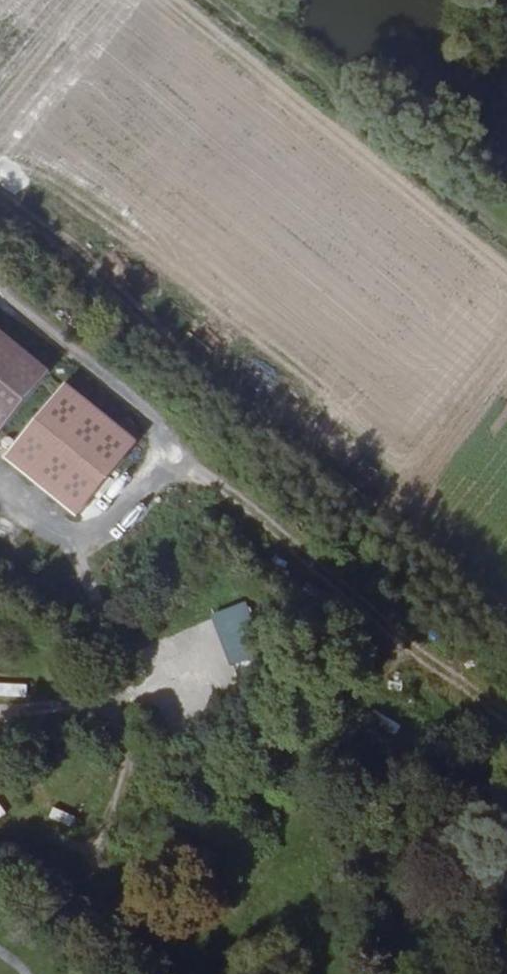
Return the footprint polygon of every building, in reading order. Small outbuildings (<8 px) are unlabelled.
[(0,321),(0,445),(7,451),(67,376),(0,321)] [(79,520),(139,442),(63,383),(2,462),(79,520)] [(246,603),(210,616),(229,667),(264,654),(246,603)] [(0,680),(0,692),(26,689),(25,677),(0,680)]
